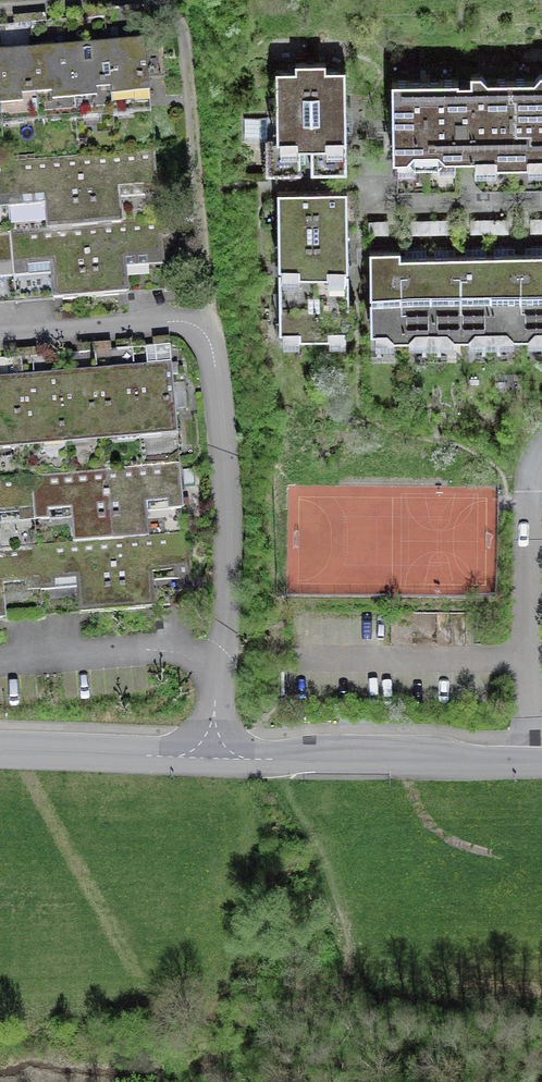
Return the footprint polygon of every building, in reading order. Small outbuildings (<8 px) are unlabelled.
[(154,118),(148,43),(130,45),(94,48),(58,51),(16,54),(0,56),(0,131),(154,118)] [(326,66),(295,66),(295,73),(276,73),(276,101),(276,143),(266,143),(266,172),(301,172),(301,152),(301,145),(311,145),(311,152),(311,172),(346,172),(346,142),(346,101),(346,73),(326,73),(326,66)] [(541,72),(534,79),(488,79),(479,73),(471,73),(471,82),(392,81),(391,120),(394,156),(397,156),(397,182),(455,181),(455,155),(469,155),(482,154),(483,181),(541,180),(541,154),(541,72)] [(123,224),(120,188),(158,185),(156,149),(0,162),(0,200),(45,196),(48,230),(0,234),(0,270),(50,266),(53,301),(129,294),(127,259),(163,256),(160,221),(123,224)] [(278,192),(279,276),(280,332),(299,331),(299,338),(329,338),(329,331),(349,331),(348,272),(347,190),(330,191),(294,191),(278,192)] [(508,232),(508,219),(471,220),(471,233),(508,232)] [(531,219),(531,232),(541,232),(541,219),(531,219)] [(448,233),(448,220),(411,220),(412,234),(448,233)] [(388,221),(369,221),(369,234),(388,234),(388,221)] [(506,254),(477,254),(446,254),(415,255),(400,255),(400,248),(386,249),(370,249),(371,330),(387,330),(394,337),(401,337),(409,336),(416,330),(447,329),(454,336),(469,336),(475,329),(507,328),(514,335),(529,335),(535,328),(541,328),(541,253),(535,253),(506,254)] [(178,427),(173,365),(154,366),(116,369),(80,372),(39,375),(4,378),(0,378),(0,441),(178,427)] [(5,585),(77,579),(80,614),(156,607),(153,574),(191,571),(188,535),(153,538),(150,501),(185,498),(182,463),(0,478),(0,515),(72,509),(75,544),(2,550),(0,527),(0,621),(8,620),(5,585)]
